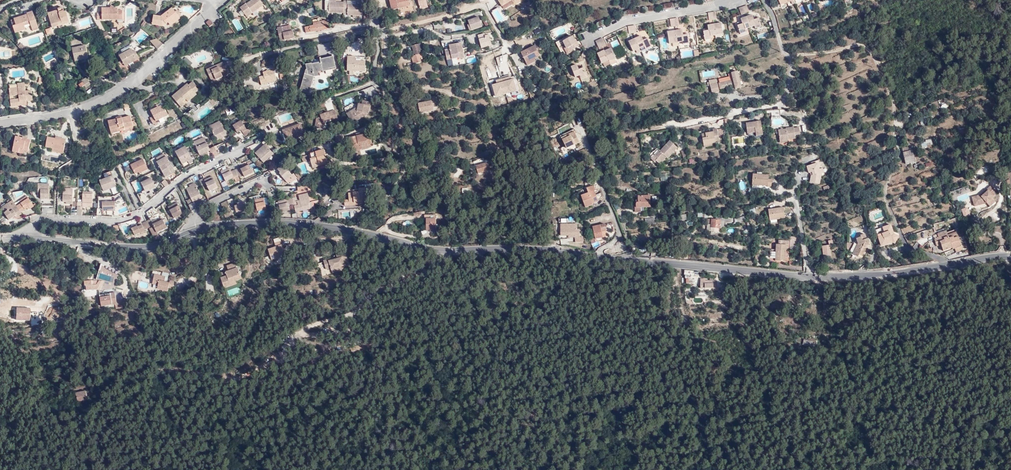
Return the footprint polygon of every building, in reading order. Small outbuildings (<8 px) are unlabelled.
[(263,5),(259,0),(252,0),(240,8),(247,17),(263,5)] [(411,6),(409,0),(389,0),(392,12),(410,8),(409,6),(411,6)] [(347,11),(348,6),(347,2),(344,2),(343,4),(328,3),(329,13),(326,13),(326,18),(328,19),(332,17),(332,14),(343,14),(343,11),(347,11)] [(362,6),(348,6),(347,11),(347,16),(352,16),(356,16),(362,16),(362,6)] [(749,12),(747,6),(739,8),(741,14),(749,12)] [(51,25),(58,24),(69,20),(66,11),(64,11),(62,7),(58,8),(58,10),(48,13),(51,25)] [(179,17),(172,8),(160,16),(154,15),(152,24),(163,26),(169,22),(170,24),(179,17)] [(117,12),(117,10),(102,10),(102,15),(97,14),(96,21),(102,21),(123,21),(123,12),(117,12)] [(33,31),(38,29),(34,12),(27,13),(27,15),(17,18),(19,26),(15,27),(17,33),(27,30),(26,27),(32,26),(33,31)] [(761,27),(758,18),(754,19),(753,18),(752,14),(746,16),(750,27),(755,25),(756,28),(761,27)] [(746,16),(740,19),(742,23),(737,25),(740,34),(747,32),(746,29),(750,27),(746,16)] [(483,28),(480,18),(469,21),(472,31),(483,28)] [(329,30),(327,22),(323,23),(323,25),(304,28),(306,34),(329,30)] [(721,23),(713,24),(715,35),(723,34),(723,30),(722,25),(721,23)] [(715,35),(713,24),(707,25),(708,28),(708,30),(703,31),(705,40),(711,39),(711,36),(715,35)] [(294,39),(293,32),(283,34),(281,28),(277,29),(280,42),(294,39)] [(690,43),(688,34),(683,35),(683,33),(682,30),(676,31),(678,42),(683,41),(683,44),(690,43)] [(676,31),(667,32),(669,43),(673,42),(674,46),(678,45),(678,42),(676,31)] [(536,37),(539,43),(545,40),(542,34),(536,37)] [(486,37),(486,35),(478,36),(482,49),(492,47),(490,36),(486,37)] [(641,35),(637,37),(641,47),(644,46),(646,49),(651,46),(648,38),(643,40),(641,35)] [(574,36),(564,41),(567,48),(570,47),(572,50),(580,46),(576,39),(574,36)] [(640,48),(635,38),(628,41),(633,51),(636,50),(637,53),(641,51),(640,48)] [(150,42),(156,49),(161,45),(156,40),(150,42)] [(541,48),(539,43),(534,45),(534,46),(521,53),(526,64),(534,60),(540,57),(537,51),(541,48)] [(451,52),(446,54),(447,58),(452,57),(452,60),(459,59),(460,60),(465,59),(462,44),(450,46),(450,49),(451,52)] [(412,48),(414,56),(421,55),(423,54),(421,46),(412,48)] [(87,59),(85,47),(72,49),(73,61),(87,59)] [(133,52),(132,49),(119,56),(125,66),(139,58),(135,51),(133,52)] [(605,52),(610,61),(617,59),(612,49),(605,52)] [(602,64),(610,61),(605,52),(598,55),(602,64)] [(347,55),(347,70),(349,70),(349,74),(354,74),(354,71),(366,70),(366,59),(355,59),(355,55),(347,55)] [(421,55),(414,56),(415,58),(411,59),(413,66),(423,64),(421,55)] [(307,69),(306,69),(300,90),(309,93),(314,76),(319,75),(318,71),(323,70),(323,72),(326,71),(332,69),(336,69),(334,60),(321,63),(321,62),(312,64),(312,63),(305,64),(307,69)] [(224,64),(219,66),(220,68),(209,73),(212,79),(215,78),(217,80),(230,74),(229,70),(227,70),(224,64)] [(582,79),(588,76),(585,69),(581,70),(579,66),(573,68),(577,78),(581,76),(582,79)] [(741,87),(737,71),(731,72),(733,77),(733,79),(731,80),(719,83),(720,88),(726,87),(735,85),(736,88),(741,87)] [(272,72),(261,75),(261,78),(257,79),(259,88),(270,85),(270,83),(275,82),(272,72)] [(514,76),(492,82),(496,95),(518,90),(514,76)] [(90,85),(85,78),(80,81),(81,83),(79,85),(81,88),(83,87),(84,88),(90,85)] [(200,91),(192,81),(180,92),(179,91),(172,97),(182,107),(185,104),(184,102),(186,100),(188,102),(196,96),(195,94),(200,91)] [(25,91),(25,83),(9,84),(11,106),(27,104),(27,100),(33,100),(32,90),(25,91)] [(717,83),(710,85),(712,93),(719,91),(718,83),(717,83)] [(432,108),(436,107),(434,100),(431,101),(431,102),(418,105),(420,114),(433,111),(432,108)] [(351,119),(349,120),(352,124),(368,115),(370,103),(362,102),(362,106),(360,110),(357,109),(349,114),(351,119)] [(168,116),(162,106),(151,111),(153,116),(150,118),(153,124),(168,116)] [(323,117),(321,118),(316,120),(314,129),(322,130),(323,124),(337,119),(335,111),(322,115),(323,117)] [(122,119),(116,120),(108,122),(110,130),(119,129),(120,131),(124,130),(124,128),(133,126),(131,117),(122,119)] [(246,131),(241,122),(233,127),(237,134),(241,131),(245,137),(252,132),(249,129),(246,131)] [(761,122),(746,124),(747,133),(756,132),(756,136),(763,135),(761,122)] [(225,135),(220,123),(209,127),(216,141),(222,139),(221,137),(225,135)] [(300,123),(283,130),(284,135),(287,141),(304,134),(300,123)] [(780,139),(788,138),(795,137),(794,127),(786,127),(787,129),(779,130),(780,139)] [(704,145),(713,143),(719,142),(718,136),(717,130),(717,128),(713,129),(713,132),(706,133),(707,138),(703,139),(704,145)] [(575,147),(580,145),(574,132),(561,138),(565,148),(574,145),(575,147)] [(355,139),(350,140),(348,140),(351,154),(368,151),(367,147),(371,146),(369,135),(363,137),(359,138),(355,139)] [(27,156),(30,142),(16,138),(12,153),(27,156)] [(45,148),(52,149),(63,152),(66,141),(55,138),(55,140),(48,138),(45,148)] [(214,152),(213,149),(209,150),(203,138),(193,143),(200,156),(210,152),(211,154),(214,152)] [(658,159),(656,161),(660,165),(666,158),(667,158),(677,148),(669,140),(655,156),(658,159)] [(273,155),(265,146),(255,154),(263,164),(273,155)] [(194,163),(185,148),(175,153),(182,166),(188,162),(189,165),(194,163)] [(323,152),(309,156),(310,161),(309,161),(311,169),(327,164),(323,152)] [(917,161),(915,152),(904,154),(907,163),(917,161)] [(166,158),(158,163),(157,163),(165,179),(175,173),(167,158),(166,158)] [(143,160),(130,166),(133,171),(135,175),(138,173),(139,175),(148,170),(143,160)] [(822,172),(821,168),(820,169),(818,162),(812,164),(813,166),(808,168),(810,173),(811,172),(813,172),(814,174),(812,175),(811,181),(820,183),(822,172)] [(250,165),(257,173),(260,170),(253,163),(250,165)] [(478,174),(481,173),(487,171),(490,171),(488,164),(485,165),(480,166),(476,167),(478,174)] [(240,169),(235,171),(238,177),(243,175),(244,178),(253,174),(249,166),(241,170),(240,169)] [(286,182),(292,177),(283,166),(278,171),(280,174),(279,175),(286,182)] [(975,178),(988,171),(986,167),(973,174),(975,178)] [(236,183),(238,182),(233,172),(231,173),(229,169),(221,173),(225,182),(233,178),(236,183)] [(763,175),(757,174),(754,174),(753,184),(768,185),(768,187),(772,187),(773,179),(769,179),(769,175),(763,175)] [(271,181),(278,185),(281,179),(274,175),(271,181)] [(116,187),(113,177),(99,182),(103,193),(116,187)] [(203,179),(199,181),(201,187),(206,185),(209,192),(217,188),(212,178),(204,181),(203,179)] [(141,184),(145,192),(150,190),(150,191),(156,188),(151,179),(141,184)] [(202,198),(195,184),(189,186),(190,188),(186,190),(192,203),(202,198)] [(41,200),(47,200),(48,185),(38,185),(38,197),(41,197),(41,200)] [(977,196),(972,197),(974,206),(982,204),(983,202),(984,201),(985,203),(987,203),(990,207),(995,202),(992,198),(994,197),(993,196),(996,193),(990,186),(981,195),(982,197),(978,198),(977,196)] [(594,192),(595,192),(594,187),(586,189),(588,195),(581,197),(585,209),(593,206),(592,204),(598,202),(594,192)] [(366,197),(366,189),(358,190),(358,191),(358,193),(353,194),(348,194),(348,201),(343,201),(344,207),(354,206),(354,204),(363,203),(367,203),(366,197)] [(72,203),(73,190),(63,190),(63,203),(66,203),(66,205),(72,205),(72,203)] [(77,203),(77,208),(88,208),(88,207),(92,207),(92,193),(83,193),(82,203),(77,203)] [(296,198),(292,199),(293,206),(295,213),(310,209),(308,204),(310,204),(310,203),(307,194),(299,197),(300,201),(297,202),(296,198)] [(259,200),(259,196),(249,199),(250,203),(255,201),(257,212),(266,210),(264,199),(259,200)] [(641,198),(653,198),(653,196),(638,196),(638,205),(641,205),(641,198)] [(17,208),(20,213),(28,208),(30,210),(33,208),(33,206),(27,197),(19,202),(21,205),(17,208)] [(638,209),(643,209),(653,209),(653,198),(641,198),(641,205),(638,205),(638,209)] [(195,210),(196,209),(194,204),(192,205),(190,200),(186,201),(192,212),(193,211),(195,210)] [(291,206),(289,200),(278,203),(280,213),(289,211),(289,207),(291,206)] [(102,213),(114,212),(114,210),(115,210),(115,203),(102,203),(102,213)] [(235,207),(234,206),(230,207),(232,213),(236,212),(236,213),(239,212),(239,213),(247,211),(245,203),(238,205),(238,207),(235,207)] [(1,209),(9,221),(15,217),(16,219),(22,215),(21,214),(18,215),(13,207),(11,208),(8,204),(1,209)] [(168,208),(170,212),(178,207),(177,204),(168,208)] [(18,215),(21,214),(20,213),(17,208),(15,206),(13,207),(18,215)] [(178,207),(170,212),(173,219),(182,215),(178,207)] [(967,207),(961,208),(963,217),(970,216),(967,207)] [(771,220),(786,218),(784,208),(769,210),(771,220)] [(436,231),(436,215),(425,215),(425,220),(426,220),(426,231),(436,231)] [(712,227),(716,228),(720,228),(723,228),(725,228),(726,221),(717,219),(717,221),(709,220),(709,225),(712,226),(712,227)] [(145,223),(149,229),(149,230),(154,228),(156,234),(166,229),(163,221),(159,223),(152,226),(150,220),(145,223)] [(883,233),(879,235),(882,244),(893,240),(895,241),(898,234),(894,232),(891,222),(879,226),(881,232),(882,231),(883,233)] [(144,231),(147,230),(144,223),(141,225),(142,226),(138,228),(137,227),(137,226),(131,229),(134,237),(140,234),(141,235),(145,233),(144,231)] [(560,236),(568,236),(579,236),(579,231),(577,231),(577,225),(560,226),(560,236)] [(603,239),(600,226),(592,228),(595,240),(603,239)] [(947,232),(951,246),(952,248),(954,247),(955,251),(962,249),(955,229),(947,232)] [(942,249),(951,246),(947,232),(946,230),(937,233),(938,236),(934,238),(936,244),(940,243),(942,249)] [(854,250),(859,253),(861,250),(863,251),(866,246),(866,245),(867,242),(868,242),(869,240),(867,237),(866,237),(865,232),(860,234),(861,236),(856,237),(858,242),(854,250)] [(779,245),(776,245),(776,261),(785,261),(786,245),(786,241),(779,240),(779,245)] [(823,245),(824,249),(824,254),(824,257),(833,256),(832,244),(834,244),(834,240),(830,240),(830,244),(823,245)] [(272,260),(286,255),(283,245),(281,241),(275,243),(276,247),(268,250),(272,260)] [(329,259),(323,261),(326,270),(331,268),(333,274),(337,273),(337,271),(345,269),(344,266),(349,264),(345,252),(337,255),(338,258),(330,261),(329,259)] [(236,263),(227,266),(228,271),(225,272),(226,276),(220,278),(224,289),(237,284),(235,281),(241,279),(236,263)] [(158,291),(168,293),(169,288),(173,289),(175,281),(171,280),(170,283),(165,282),(166,277),(155,274),(153,284),(159,286),(158,291)] [(705,279),(700,279),(701,288),(713,288),(713,290),(720,290),(719,288),(717,288),(717,281),(705,281),(705,279)] [(98,281),(85,281),(85,285),(88,285),(89,288),(92,288),(92,285),(97,285),(94,289),(96,290),(101,290),(105,282),(98,281)] [(100,295),(101,298),(102,306),(116,304),(116,309),(125,308),(124,300),(117,301),(116,292),(109,294),(100,295)] [(18,308),(18,320),(31,320),(31,308),(18,308)] [(91,400),(88,391),(78,393),(79,402),(91,400)]
